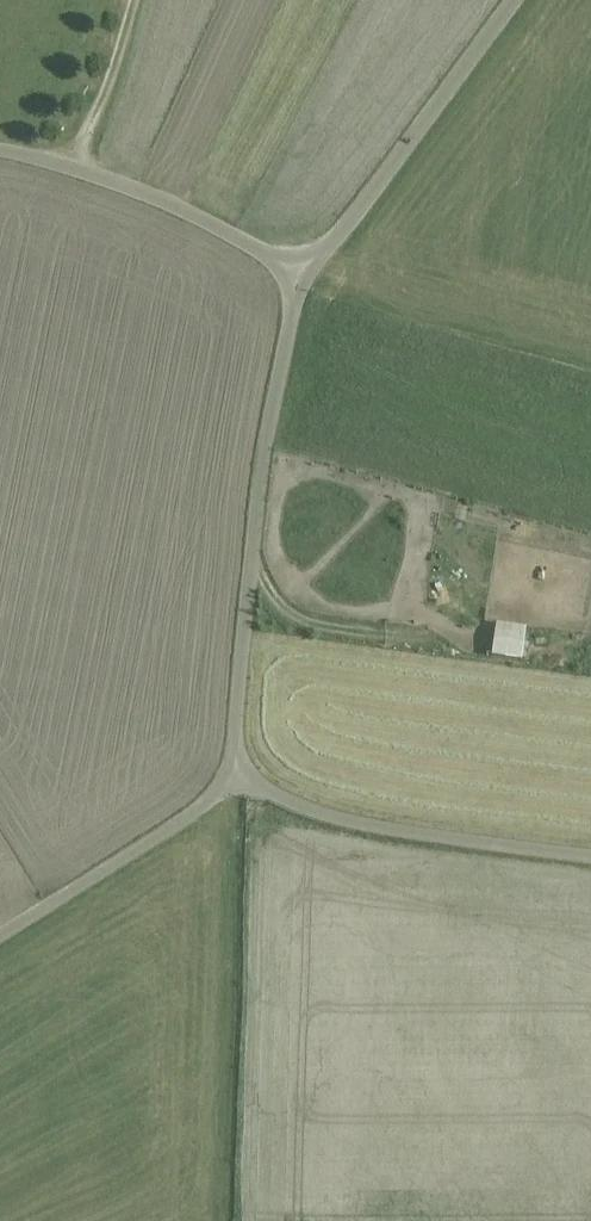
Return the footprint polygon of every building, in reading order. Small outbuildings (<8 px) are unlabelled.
[(509,624),(506,647),(514,648),(517,625),(509,624)]
